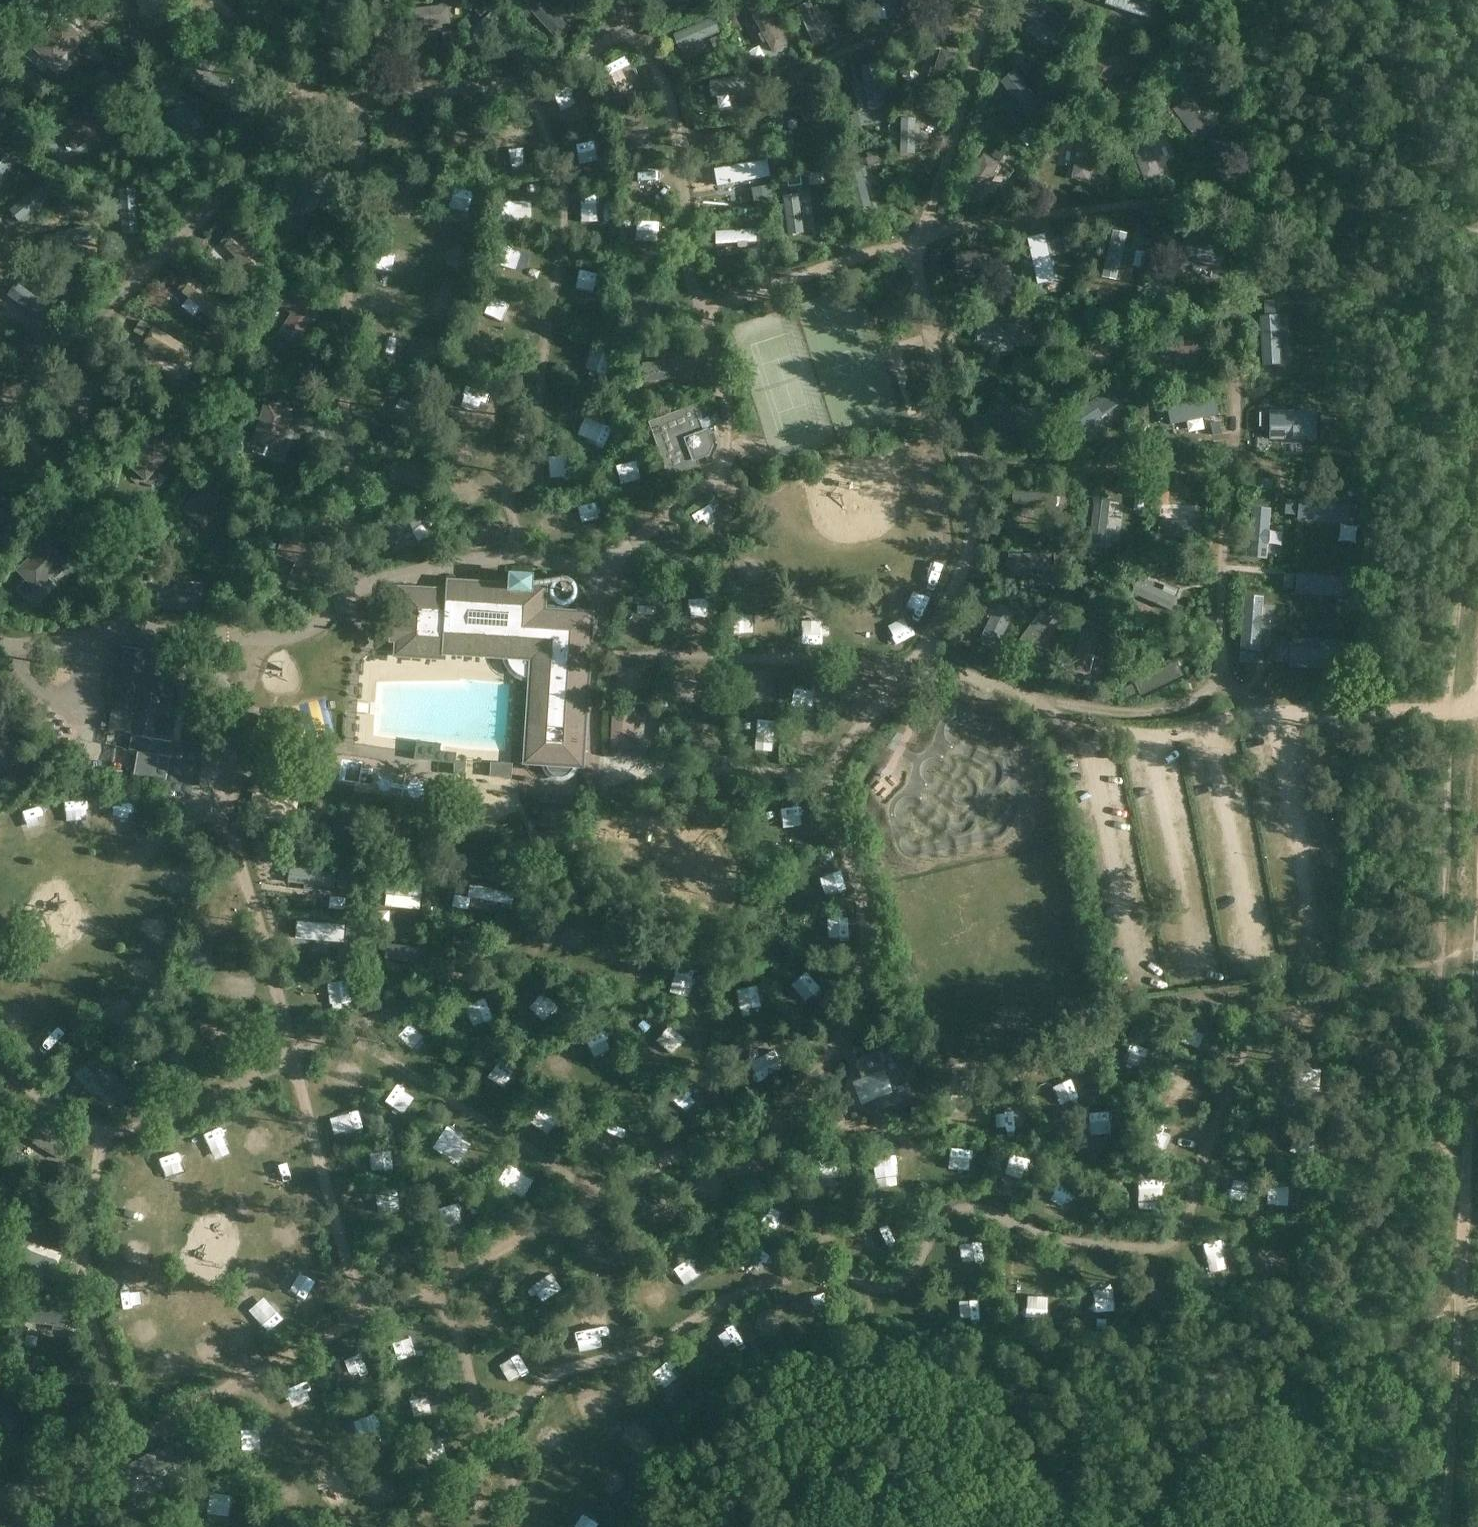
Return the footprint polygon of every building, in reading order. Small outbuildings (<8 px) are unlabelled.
[(141,16),(169,12),(167,0),(138,0),(141,16)] [(333,1),(329,0),(328,0),(320,23),(324,25),(319,42),(339,49),(353,8),(349,7),(333,1)] [(526,6),(529,9),(536,16),(558,40),(570,28),(543,0),(532,0),(526,6)] [(575,0),(567,0),(565,2),(575,13),(582,7),(575,0)] [(786,1),(789,9),(799,4),(797,0),(789,0),(786,1)] [(1147,15),(1151,2),(1144,0),(1108,0),(1108,1),(1147,15)] [(758,1),(749,6),(753,13),(762,8),(758,1)] [(827,37),(816,15),(821,13),(817,6),(813,8),(810,1),(796,8),(813,43),(827,37)] [(485,3),(475,11),(481,17),(490,9),(485,3)] [(523,4),(517,10),(521,16),(525,20),(532,14),(523,4)] [(407,27),(432,25),(432,28),(441,27),(441,24),(451,23),(449,5),(405,8),(407,27)] [(766,7),(751,16),(772,53),(787,45),(766,7)] [(907,8),(895,10),(896,18),(908,16),(907,8)] [(680,49),(694,43),(696,47),(704,44),(702,40),(719,32),(713,17),(673,34),(680,49)] [(1053,45),(1024,17),(1014,27),(1043,55),(1053,45)] [(62,18),(34,50),(54,68),(82,37),(62,18)] [(453,32),(444,33),(444,43),(453,43),(453,32)] [(719,34),(710,37),(714,47),(722,44),(719,34)] [(940,49),(934,69),(931,68),(928,77),(931,78),(928,86),(944,91),(956,54),(940,49)] [(205,59),(199,70),(208,74),(213,64),(205,59)] [(863,76),(869,118),(883,116),(877,73),(863,76)] [(750,75),(710,81),(712,98),(753,91),(750,75)] [(766,90),(764,79),(755,80),(758,92),(766,90)] [(916,81),(914,87),(922,90),(924,83),(916,81)] [(1171,100),(1164,91),(1158,95),(1165,105),(1171,100)] [(996,94),(987,106),(1016,130),(1025,117),(996,94)] [(1211,135),(1184,99),(1172,108),(1200,144),(1211,135)] [(811,101),(797,108),(819,148),(833,141),(828,133),(831,132),(827,125),(825,126),(811,101)] [(62,130),(58,133),(67,145),(70,143),(76,150),(110,126),(93,103),(59,127),(62,130)] [(861,114),(852,116),(854,128),(863,126),(861,114)] [(915,154),(915,133),(919,133),(920,124),(916,124),(916,118),(901,118),(900,153),(915,154)] [(1081,126),(1068,124),(1066,132),(1079,135),(1081,126)] [(1163,127),(1153,132),(1156,140),(1167,135),(1163,127)] [(407,131),(387,130),(386,140),(406,141),(407,131)] [(1081,134),(1071,178),(1089,182),(1099,138),(1081,134)] [(1162,174),(1153,151),(1156,150),(1153,141),(1150,143),(1147,134),(1129,140),(1145,181),(1162,174)] [(997,148),(992,157),(1001,162),(1006,154),(997,148)] [(826,151),(814,156),(817,163),(829,157),(826,151)] [(998,174),(995,172),(1000,164),(984,154),(961,190),(977,200),(991,179),(993,181),(998,174)] [(311,158),(305,167),(313,172),(305,184),(308,186),(294,207),(310,218),(340,174),(320,161),(318,163),(311,158)] [(715,171),(717,183),(753,175),(750,164),(715,171)] [(764,165),(756,166),(759,176),(766,174),(764,165)] [(853,175),(862,172),(860,165),(851,168),(853,175)] [(801,172),(789,174),(791,187),(803,184),(803,183),(801,172)] [(818,180),(803,183),(803,184),(811,224),(827,221),(818,180)] [(466,215),(467,203),(444,201),(443,213),(466,215)] [(715,229),(715,241),(756,239),(756,227),(715,229)] [(1143,228),(1142,235),(1154,238),(1155,230),(1143,228)] [(235,229),(222,241),(253,274),(265,261),(235,229)] [(1115,231),(1108,265),(1121,268),(1128,234),(1115,231)] [(1189,231),(1181,258),(1221,269),(1228,242),(1189,231)] [(634,244),(654,243),(653,234),(633,235),(634,244)] [(1033,247),(1044,245),(1042,238),(1031,241),(1033,247)] [(714,244),(714,256),(751,255),(750,242),(714,244)] [(1049,245),(1033,249),(1045,292),(1061,287),(1054,261),(1058,260),(1055,251),(1051,252),(1049,245)] [(957,270),(983,269),(983,272),(992,272),(992,268),(1000,268),(999,249),(956,252),(957,270)] [(1013,261),(1002,262),(1003,276),(1013,275),(1013,261)] [(191,274),(179,288),(202,306),(199,310),(207,316),(209,312),(214,316),(226,302),(191,274)] [(251,277),(241,285),(247,292),(256,284),(251,277)] [(1159,282),(1151,286),(1158,298),(1166,294),(1159,282)] [(291,286),(278,306),(291,315),(278,333),(296,345),(317,313),(295,298),(300,292),(291,286)] [(573,315),(599,314),(599,291),(572,292),(573,315)] [(1275,302),(1266,302),(1267,316),(1276,316),(1275,302)] [(140,318),(134,330),(141,334),(148,323),(140,318)] [(218,318),(209,327),(216,334),(225,324),(218,318)] [(1089,352),(1113,345),(1114,349),(1123,346),(1122,343),(1130,340),(1125,322),(1084,334),(1089,352)] [(988,323),(983,338),(1026,351),(1030,337),(988,323)] [(153,326),(144,341),(150,345),(148,349),(156,354),(158,350),(183,365),(193,348),(188,346),(153,326)] [(1157,353),(1200,354),(1201,335),(1158,334),(1157,353)] [(1135,340),(1126,342),(1130,355),(1139,352),(1135,340)] [(1165,353),(1151,354),(1152,364),(1165,364),(1165,353)] [(597,384),(609,383),(606,360),(595,361),(597,384)] [(1125,388),(1118,392),(1124,401),(1130,397),(1125,388)] [(989,413),(1017,423),(1016,426),(1026,429),(1027,426),(1033,428),(1038,411),(994,396),(989,413)] [(1084,433),(1119,408),(1110,396),(1075,420),(1084,433)] [(266,401),(254,440),(280,448),(287,426),(290,428),(294,417),(290,416),(292,409),(266,401)] [(700,466),(698,460),(709,456),(714,445),(709,434),(715,431),(704,401),(648,422),(669,478),(700,466)] [(299,402),(297,411),(309,415),(311,406),(299,402)] [(456,424),(469,427),(474,411),(461,407),(456,424)] [(1041,415),(1038,427),(1046,430),(1050,418),(1041,415)] [(1182,415),(1175,428),(1192,438),(1199,424),(1182,415)] [(1273,415),(1272,441),(1317,441),(1317,415),(1273,415)] [(1216,421),(1208,422),(1209,433),(1217,432),(1216,421)] [(599,451),(610,454),(617,432),(606,428),(599,451)] [(146,482),(175,450),(153,430),(125,462),(146,482)] [(181,441),(175,448),(185,456),(191,450),(181,441)] [(209,474),(182,508),(205,526),(222,505),(225,508),(232,500),(228,497),(232,493),(209,474)] [(1260,480),(1260,489),(1273,491),(1274,482),(1260,480)] [(1015,487),(1012,503),(1054,511),(1057,495),(1015,487)] [(238,490),(233,497),(243,505),(249,497),(238,490)] [(1197,490),(1177,505),(1176,503),(1170,508),(1172,510),(1165,515),(1174,527),(1206,502),(1197,490)] [(1161,492),(1161,506),(1169,506),(1169,493),(1161,492)] [(1062,497),(1059,509),(1067,511),(1070,499),(1062,497)] [(1134,524),(1105,501),(1098,511),(1127,533),(1134,524)] [(1287,502),(1286,516),(1296,516),(1297,503),(1287,502)] [(8,517),(0,508),(0,524),(8,517)] [(404,537),(410,533),(422,525),(415,513),(382,532),(390,546),(404,537)] [(59,533),(49,542),(56,549),(66,540),(59,533)] [(270,533),(266,546),(274,549),(279,537),(270,533)] [(285,535),(277,554),(296,562),(290,576),(287,587),(298,592),(303,581),(310,584),(325,550),(303,542),(285,535)] [(48,543),(17,573),(37,594),(69,565),(48,543)] [(1091,546),(1090,554),(1100,555),(1101,548),(1091,546)] [(1062,552),(1054,552),(1054,562),(1062,563),(1062,552)] [(1051,556),(1008,556),(1008,575),(1051,574),(1051,556)] [(391,616),(389,643),(394,643),(393,657),(446,660),(446,656),(503,659),(506,668),(512,675),(519,680),(528,682),(523,765),(543,766),(545,773),(550,778),(556,781),(563,781),(570,779),(575,775),(578,768),(584,769),(594,612),(547,609),(548,585),(537,584),(537,576),(512,575),(511,582),(503,582),(447,579),(446,588),(398,585),(396,616),(391,616)] [(1286,576),(1284,590),(1294,591),(1296,577),(1286,576)] [(1126,578),(1122,589),(1129,592),(1134,581),(1126,578)] [(213,606),(219,593),(188,579),(182,591),(213,606)] [(1138,580),(1131,594),(1170,611),(1176,597),(1138,580)] [(998,596),(986,590),(982,598),(994,604),(998,596)] [(997,604),(994,610),(991,608),(987,617),(990,619),(978,642),(995,651),(1014,612),(997,604)] [(1051,606),(1047,612),(1056,618),(1060,612),(1051,606)] [(1027,654),(1053,619),(1041,610),(1015,645),(1027,654)] [(1335,634),(1336,614),(1323,613),(1322,633),(1335,634)] [(1090,617),(1087,630),(1096,633),(1100,620),(1090,617)] [(1089,675),(1095,650),(1098,651),(1100,641),(1097,641),(1099,633),(1081,629),(1071,670),(1089,675)] [(121,647),(110,708),(112,708),(135,712),(131,736),(128,750),(137,752),(169,757),(166,782),(162,802),(190,807),(194,788),(200,789),(205,746),(180,742),(186,709),(163,704),(171,655),(147,651),(148,647),(126,643),(126,647),(121,647)] [(1280,650),(1278,664),(1288,665),(1288,651),(1280,650)] [(1241,654),(1241,664),(1255,665),(1256,655),(1241,654)] [(1177,661),(1158,670),(1157,666),(1148,671),(1150,674),(1134,682),(1140,696),(1183,675),(1177,661)] [(1132,686),(1126,689),(1131,699),(1137,696),(1132,686)] [(795,699),(796,717),(806,717),(805,699),(795,699)] [(634,750),(636,709),(612,708),(610,749),(634,750)] [(675,722),(659,722),(659,739),(674,740),(675,722)] [(14,757),(0,731),(0,765),(14,757)] [(793,751),(811,750),(811,738),(792,739),(793,751)] [(417,741),(415,759),(455,763),(456,753),(440,751),(441,744),(417,741)] [(70,756),(70,765),(80,766),(82,757),(70,756)] [(455,775),(455,777),(466,778),(466,777),(467,764),(456,763),(455,775)] [(492,764),(491,779),(513,780),(514,765),(492,764)] [(1113,822),(1123,820),(1120,804),(1110,805),(1113,822)] [(297,867),(295,882),(332,886),(334,872),(297,867)] [(341,876),(338,888),(346,889),(348,878),(341,876)] [(509,879),(500,878),(499,886),(508,887),(509,879)] [(422,885),(386,882),(384,894),(407,896),(406,901),(414,901),(414,897),(421,898),(422,885)] [(468,897),(512,905),(514,893),(470,884),(468,897)] [(339,927),(304,930),(305,943),(329,941),(329,945),(337,944),(336,940),(340,939),(339,927)] [(385,958),(424,964),(426,948),(387,943),(385,958)] [(191,964),(202,964),(202,948),(190,948),(191,964)] [(428,959),(435,960),(437,950),(429,949),(428,959)] [(345,981),(310,985),(311,997),(346,994),(345,981)] [(213,1034),(246,1052),(253,1039),(220,1021),(213,1034)] [(643,1043),(653,1030),(643,1023),(633,1036),(643,1043)] [(523,1027),(522,1037),(541,1039),(543,1029),(523,1027)] [(652,1051),(666,1063),(679,1050),(665,1037),(652,1051)] [(176,1040),(161,1048),(180,1087),(196,1081),(176,1040)] [(861,1078),(852,1083),(862,1105),(871,1101),(878,1119),(919,1102),(894,1044),(855,1061),(861,1078)] [(98,1060),(94,1055),(85,1063),(89,1068),(98,1060)] [(91,1071),(97,1078),(94,1080),(99,1086),(102,1084),(120,1105),(132,1095),(102,1060),(91,1071)] [(1132,1060),(1115,1067),(1122,1083),(1139,1076),(1132,1060)] [(1173,1062),(1171,1068),(1177,1070),(1179,1064),(1173,1062)] [(497,1087),(497,1109),(518,1108),(518,1087),(497,1087)] [(393,1124),(405,1116),(397,1104),(385,1111),(393,1124)] [(71,1145),(33,1122),(24,1138),(61,1161),(71,1145)] [(1164,1161),(1167,1142),(1147,1138),(1144,1158),(1164,1161)] [(461,1150),(455,1157),(469,1170),(475,1163),(461,1150)] [(2,1183),(0,1187),(0,1198),(3,1199),(10,1188),(2,1183)] [(52,1256),(13,1243),(9,1257),(47,1270),(52,1256)] [(966,1277),(961,1269),(954,1273),(959,1281),(966,1277)] [(1110,1295),(1111,1278),(1095,1276),(1093,1294),(1110,1295)] [(1145,1276),(1145,1286),(1166,1285),(1166,1276),(1145,1276)] [(1009,1302),(1025,1303),(1027,1284),(1011,1282),(1009,1302)] [(27,1322),(70,1327),(71,1311),(29,1306),(27,1322)] [(754,1331),(770,1326),(767,1316),(751,1321),(754,1331)] [(568,1332),(582,1337),(587,1325),(573,1319),(568,1332)] [(410,1355),(391,1362),(399,1385),(419,1377),(410,1355)] [(45,1387),(92,1383),(91,1367),(43,1372),(45,1387)] [(56,1399),(48,1399),(49,1412),(57,1411),(56,1399)] [(0,1414),(0,1435),(4,1451),(16,1448),(7,1412),(0,1414)] [(172,1442),(114,1473),(129,1501),(187,1469),(172,1442)] [(217,1507),(211,1521),(222,1526),(228,1511),(217,1507)]
